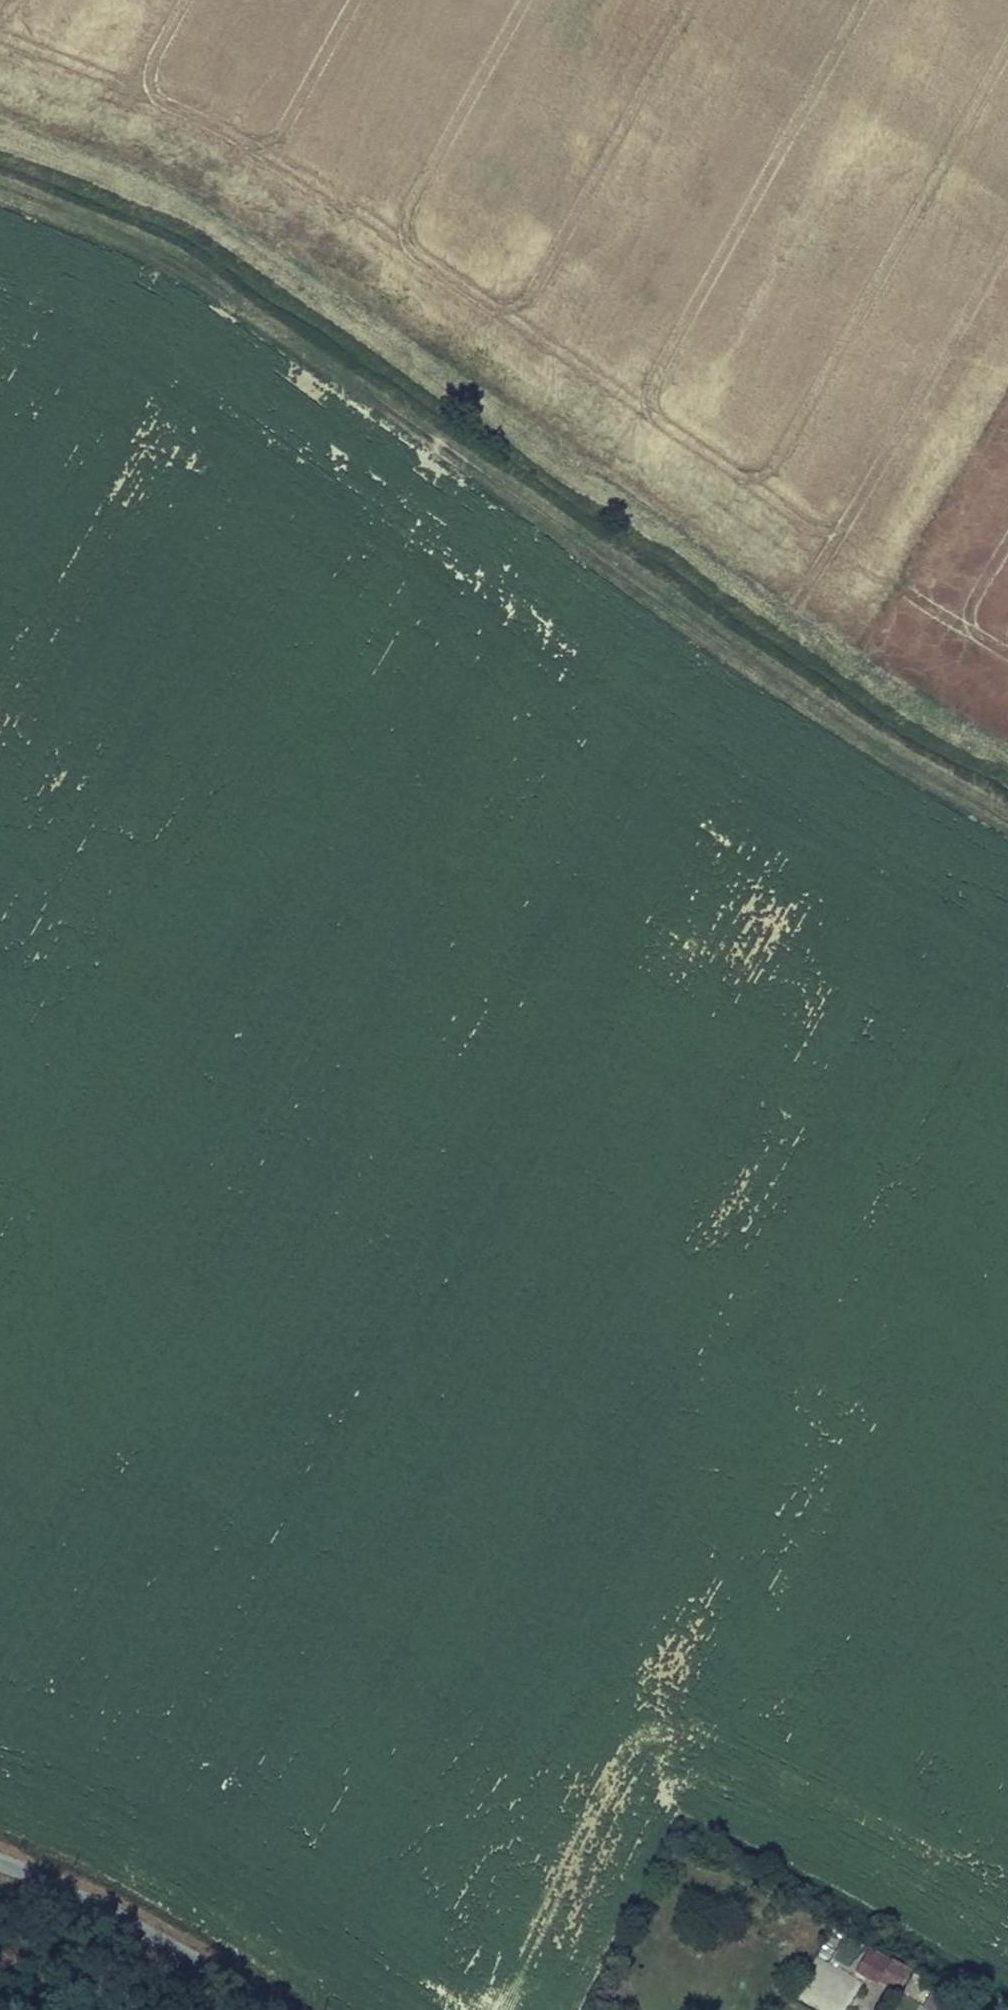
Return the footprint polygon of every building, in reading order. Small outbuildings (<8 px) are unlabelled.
[(900,1973),(866,1953),(859,1964),(854,1962),(849,1971),(858,1977),(859,1974),(890,1992),(900,1973)] [(925,1993),(916,2006),(923,2009),(951,2009),(925,1993)]
